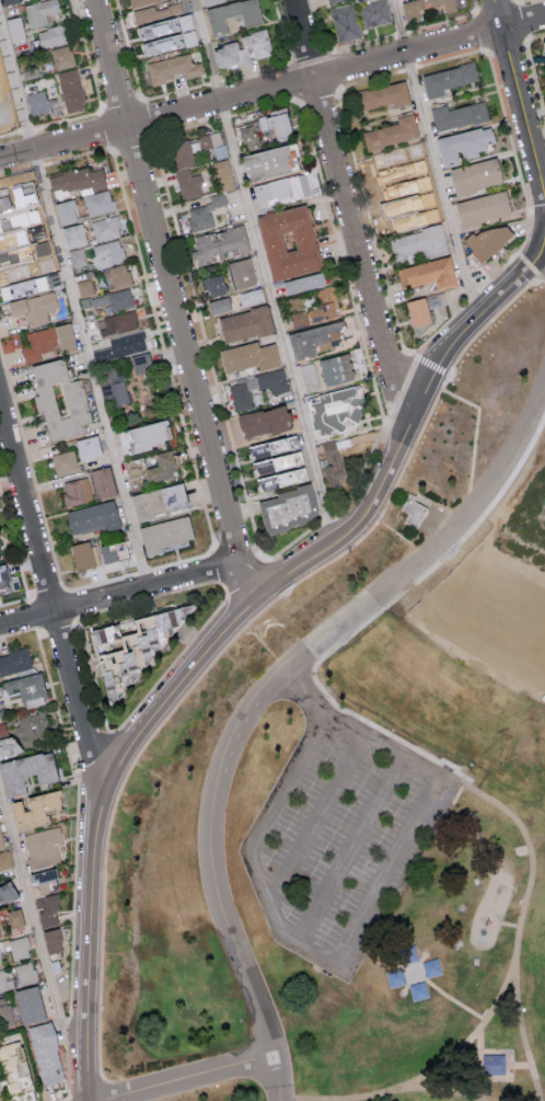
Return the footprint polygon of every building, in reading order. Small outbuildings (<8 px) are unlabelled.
[(47,23),(45,15),(59,11),(56,0),(42,0),(23,5),(29,28),(47,23)] [(226,32),(223,17),(240,13),(242,25),(261,22),(256,0),(241,0),(205,8),(211,35),(226,32)] [(391,20),(385,0),(378,0),(359,6),(365,28),(391,20)] [(401,2),(404,20),(421,17),(420,8),(443,3),(444,12),(457,9),(455,0),(410,0),(401,2)] [(339,42),(361,36),(351,2),(329,9),(339,42)] [(135,23),(182,14),(180,3),(154,8),(153,6),(132,10),(135,23)] [(5,18),(10,42),(23,39),(19,16),(5,18)] [(36,32),(41,48),(67,41),(62,24),(36,32)] [(237,35),(238,42),(211,47),(216,68),(251,61),(250,59),(271,54),(266,29),(237,35)] [(75,66),(69,44),(50,49),(55,71),(75,66)] [(150,83),(182,76),(182,78),(204,73),(201,61),(191,63),(188,53),(145,63),(150,83)] [(441,88),(478,80),(474,62),(420,74),(425,98),(442,94),(441,88)] [(66,112),(86,107),(75,68),(56,73),(66,112)] [(409,103),(402,80),(355,93),(359,110),(391,102),(392,107),(409,103)] [(60,113),(56,96),(46,99),(43,89),(25,94),(31,115),(48,110),(50,116),(60,113)] [(429,108),(434,131),(488,119),(484,100),(446,109),(445,104),(429,108)] [(260,130),(272,128),(274,137),(289,134),(285,111),(257,117),(260,130)] [(396,123),(362,132),(366,150),(418,137),(412,113),(394,117),(396,123)] [(237,125),(241,149),(258,146),(254,122),(237,125)] [(434,137),(441,166),(460,162),(459,157),(485,152),(483,143),(492,141),(489,126),(434,137)] [(227,156),(220,130),(199,136),(202,150),(212,148),(215,159),(227,156)] [(201,150),(197,138),(189,140),(192,152),(201,150)] [(195,164),(188,139),(169,144),(177,170),(195,164)] [(245,181),(290,171),(284,145),(239,155),(245,181)] [(375,181),(406,173),(407,177),(426,172),(419,146),(369,159),(375,181)] [(211,162),(219,192),(235,188),(227,158),(211,162)] [(453,193),(500,185),(496,158),(448,166),(453,193)] [(106,188),(101,168),(87,171),(86,166),(48,175),(53,195),(80,188),(81,195),(106,188)] [(191,175),(189,168),(175,172),(181,200),(203,195),(199,173),(191,175)] [(308,193),(304,173),(248,186),(252,205),(308,193)] [(437,215),(430,189),(413,194),(415,201),(382,210),(388,229),(437,215)] [(510,214),(504,189),(453,202),(459,227),(510,214)] [(117,210),(114,199),(110,200),(108,190),(84,195),(88,216),(117,210)] [(226,205),(224,192),(209,196),(210,203),(185,208),(190,231),(214,226),(210,208),(226,205)] [(77,220),(71,198),(53,203),(58,225),(77,220)] [(255,216),(269,279),(320,267),(306,204),(255,216)] [(121,237),(118,216),(91,220),(94,240),(121,237)] [(512,235),(499,220),(475,239),(470,232),(460,240),(479,263),(512,235)] [(60,227),(65,249),(86,244),(81,223),(60,227)] [(249,251),(243,224),(192,236),(195,250),(189,251),(192,265),(222,258),(220,250),(236,247),(237,254),(249,251)] [(447,252),(441,225),(390,237),(394,257),(422,251),(424,257),(447,252)] [(124,261),(120,239),(91,245),(95,266),(124,261)] [(86,264),(82,248),(68,251),(71,267),(86,264)] [(395,269),(401,289),(433,281),(435,290),(455,284),(448,255),(395,269)] [(227,262),(234,289),(255,283),(248,257),(227,262)] [(107,268),(112,289),(131,284),(126,263),(107,268)] [(225,293),(222,274),(203,277),(205,296),(225,293)] [(1,300),(47,290),(43,275),(0,285),(0,295),(1,300)] [(305,287),(323,286),(322,275),(304,276),(305,287)] [(93,294),(90,279),(76,281),(79,297),(93,294)] [(340,316),(332,286),(313,291),(317,307),(289,313),(293,327),(340,316)] [(240,307),(264,302),(261,288),(237,293),(240,307)] [(133,307),(129,289),(79,299),(81,309),(109,303),(111,312),(133,307)] [(6,301),(9,316),(26,312),(29,326),(48,322),(46,311),(57,309),(53,291),(6,301)] [(206,301),(209,314),(230,310),(227,297),(206,301)] [(428,323),(425,297),(406,300),(409,325),(428,323)] [(272,332),(266,306),(216,317),(222,343),(272,332)] [(96,317),(99,336),(138,329),(135,311),(96,317)] [(292,360),(316,354),(315,350),(346,343),(340,320),(286,334),(292,360)] [(25,331),(28,345),(21,346),(23,362),(41,359),(40,352),(58,349),(58,351),(74,349),(69,323),(25,331)] [(98,360),(144,352),(141,333),(103,339),(104,350),(96,351),(98,360)] [(273,343),(257,347),(255,340),(217,350),(223,373),(255,364),(257,370),(279,365),(273,343)] [(134,373),(151,369),(147,352),(129,357),(134,373)] [(318,359),(323,385),(353,379),(348,353),(318,359)] [(30,365),(36,396),(46,442),(81,435),(79,425),(88,423),(79,378),(67,381),(63,358),(30,365)] [(299,365),(303,391),(319,388),(314,362),(299,365)] [(115,406),(129,402),(118,367),(104,371),(108,384),(100,386),(104,399),(112,397),(115,406)] [(257,390),(269,386),(272,395),(289,389),(282,367),(253,376),(257,390)] [(228,385),(235,412),(252,407),(246,381),(228,385)] [(307,397),(316,435),(344,429),(342,422),(362,418),(355,386),(307,397)] [(290,428),(285,404),(237,415),(242,439),(290,428)] [(168,442),(163,420),(118,431),(123,453),(168,442)] [(298,447),(294,434),(248,446),(251,459),(298,447)] [(74,439),(78,460),(100,456),(96,436),(74,439)] [(322,442),(327,465),(322,465),(327,488),(344,484),(336,440),(322,442)] [(77,472),(74,450),(51,454),(55,475),(77,472)] [(153,453),(155,467),(142,469),(144,482),(172,478),(170,465),(175,465),(173,450),(153,453)] [(255,474),(302,464),(299,451),(252,461),(255,474)] [(126,479),(143,475),(139,458),(122,462),(126,479)] [(95,499),(114,496),(110,466),(90,469),(95,499)] [(257,476),(259,488),(305,482),(304,470),(257,476)] [(82,488),(89,487),(86,477),(60,483),(66,506),(85,502),(82,488)] [(130,494),(135,522),(154,518),(153,511),(185,505),(182,484),(130,494)] [(255,499),(263,533),(317,520),(309,486),(255,499)] [(408,513),(404,522),(418,528),(428,505),(408,495),(401,510),(408,513)] [(69,534),(101,528),(102,532),(119,528),(114,500),(64,510),(69,534)] [(191,540),(187,517),(138,526),(144,556),(161,553),(159,546),(191,540)] [(73,570),(92,568),(89,541),(70,544),(73,570)] [(115,561),(114,555),(124,553),(122,542),(98,546),(101,564),(115,561)] [(87,629),(103,699),(113,697),(113,693),(121,692),(119,684),(136,680),(134,666),(149,663),(147,651),(156,649),(155,642),(165,640),(162,629),(183,624),(181,618),(190,616),(188,607),(87,629)] [(32,667),(26,647),(0,654),(0,676),(32,667)] [(38,673),(0,682),(0,687),(2,694),(17,690),(22,709),(45,704),(38,673)] [(44,712),(13,718),(17,735),(7,737),(5,723),(0,724),(0,754),(20,750),(19,746),(49,740),(44,712)] [(9,801),(0,769),(0,764),(44,754),(44,757),(53,755),(61,787),(39,792),(35,776),(25,778),(30,795),(9,801)] [(48,820),(45,812),(60,808),(55,787),(24,795),(27,807),(21,809),(19,798),(9,800),(16,828),(48,820)] [(22,835),(31,869),(60,861),(55,844),(62,842),(58,825),(22,835)] [(9,849),(0,851),(0,871),(13,867),(9,849)] [(28,882),(55,878),(54,867),(26,871),(28,882)] [(15,894),(7,876),(0,879),(0,901),(15,894)] [(34,898),(41,927),(57,923),(54,910),(60,909),(56,892),(34,898)] [(10,932),(25,929),(20,907),(5,910),(10,932)] [(62,948),(56,926),(40,931),(46,953),(62,948)] [(12,960),(30,956),(26,936),(8,940),(12,960)] [(37,982),(33,961),(15,964),(19,985),(37,982)] [(15,993),(36,987),(46,1020),(25,1025),(15,993)] [(14,1024),(7,995),(0,997),(0,1027),(14,1024)] [(38,1083),(61,1078),(51,1021),(27,1025),(38,1083)] [(5,1093),(20,1090),(19,1088),(28,1086),(20,1041),(0,1044),(0,1065),(5,1093)] [(483,1075),(508,1075),(508,1056),(483,1057),(483,1075)]
